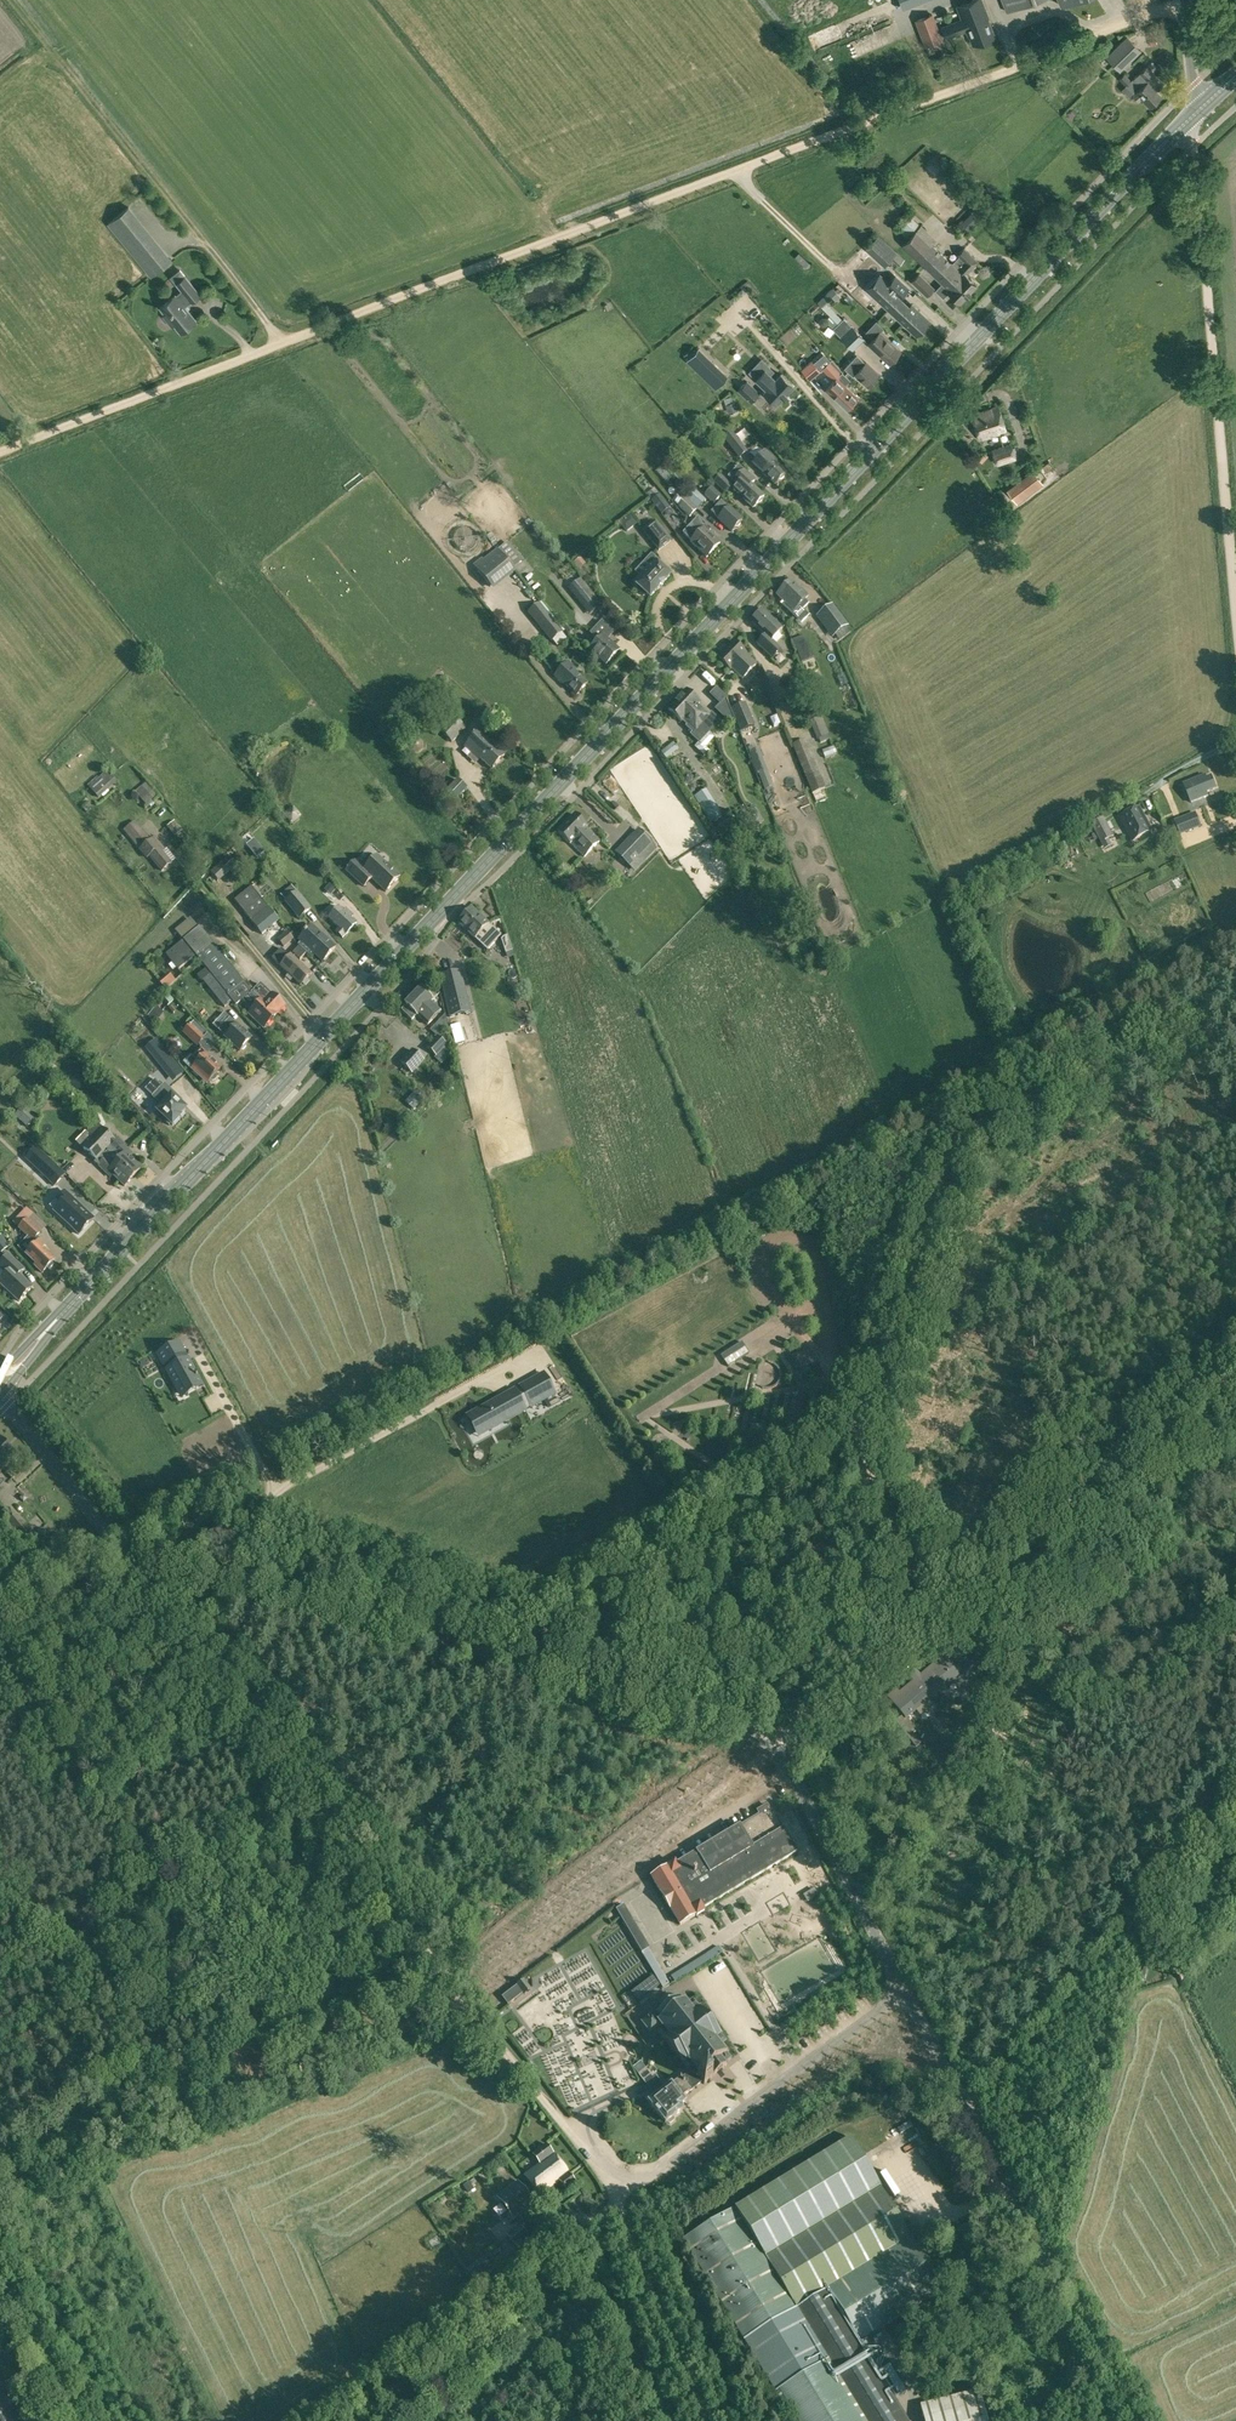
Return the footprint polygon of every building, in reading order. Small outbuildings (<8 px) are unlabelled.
[(982,0),(972,0),(956,6),(961,19),(941,27),(946,38),(966,31),(968,37),(970,36),(972,44),(994,36),(988,19),(989,18),(982,0)] [(1007,11),(1011,10),(1037,0),(1002,0),(1007,11)] [(939,41),(929,14),(916,19),(927,46),(939,41)] [(1108,49),(1103,53),(1120,71),(1138,53),(1125,38),(1111,51),(1108,49)] [(822,67),(832,63),(826,48),(816,52),(822,67)] [(903,73),(910,70),(908,63),(901,66),(903,73)] [(1119,79),(1126,85),(1134,93),(1133,95),(1138,101),(1141,98),(1149,107),(1161,96),(1156,91),(1164,84),(1147,66),(1131,81),(1125,74),(1119,79)] [(872,178),(856,193),(861,198),(877,184),(872,178)] [(150,276),(171,259),(128,207),(108,223),(150,276)] [(978,219),(971,214),(967,219),(973,224),(978,219)] [(977,285),(966,275),(978,262),(963,248),(957,255),(959,256),(952,263),(917,230),(907,240),(903,245),(942,283),(935,290),(943,297),(948,292),(960,303),(977,285)] [(884,264),(896,251),(890,245),(878,259),(884,264)] [(919,273),(911,281),(926,295),(934,287),(919,273)] [(890,307),(899,298),(901,296),(900,295),(907,288),(895,277),(889,284),(880,275),(869,286),(877,293),(874,295),(888,309),(890,307)] [(175,295),(160,307),(166,314),(163,316),(171,326),(174,324),(180,332),(195,320),(183,305),(190,300),(191,301),(200,294),(185,276),(176,283),(183,291),(176,297),(175,295)] [(823,307),(837,293),(832,288),(818,302),(823,307)] [(909,307),(899,298),(890,307),(897,314),(895,316),(916,334),(926,323),(928,320),(911,305),(909,307)] [(885,323),(889,319),(884,315),(880,319),(885,323)] [(822,317),(820,319),(820,323),(822,325),(826,325),(828,323),(828,319),(826,316),(822,317)] [(845,318),(838,323),(847,332),(853,326),(845,318)] [(708,334),(717,345),(731,334),(722,322),(708,334)] [(853,351),(859,344),(847,332),(838,323),(832,329),(841,338),(853,351)] [(847,332),(859,344),(865,339),(853,326),(847,332)] [(880,332),(869,344),(889,363),(894,357),(896,357),(898,355),(898,353),(900,351),(880,332)] [(726,342),(716,347),(723,362),(733,358),(726,342)] [(686,362),(715,389),(727,376),(698,349),(686,362)] [(868,385),(873,380),(875,380),(877,378),(877,376),(878,374),(866,362),(865,362),(861,357),(857,354),(844,367),(852,376),(855,373),(868,385)] [(756,379),(766,389),(763,392),(775,404),(793,386),(780,374),(775,379),(770,374),(773,370),(761,359),(749,372),(756,379)] [(820,371),(812,361),(801,369),(810,380),(820,371)] [(834,381),(826,389),(846,408),(851,403),(853,403),(855,401),(855,399),(857,397),(844,385),(850,380),(842,373),(841,374),(830,362),(823,369),(834,381)] [(747,381),(738,390),(750,403),(760,393),(747,381)] [(728,413),(737,410),(734,400),(731,396),(723,398),(728,413)] [(971,414),(979,439),(1006,431),(998,405),(971,414)] [(711,423),(706,424),(706,419),(701,419),(701,434),(712,433),(711,423)] [(723,439),(740,458),(747,452),(730,433),(723,439)] [(1011,444),(992,450),(997,464),(1015,458),(1011,444)] [(671,451),(661,461),(666,465),(675,456),(671,451)] [(775,485),(780,479),(782,479),(784,477),(784,475),(785,473),(772,461),(774,460),(765,451),(758,458),(753,464),(775,485)] [(1046,458),(1038,465),(1045,474),(1054,467),(1046,458)] [(1007,489),(1017,503),(1043,483),(1032,470),(1007,489)] [(760,503),(762,500),(762,498),(764,496),(751,485),(755,481),(744,471),(733,482),(737,485),(733,489),(753,508),(758,503),(760,503)] [(731,489),(720,478),(714,485),(725,495),(731,489)] [(720,495),(712,488),(705,495),(714,503),(720,495)] [(695,490),(686,499),(697,510),(706,501),(695,490)] [(697,510),(686,499),(682,495),(680,493),(673,500),(690,517),(697,510)] [(670,508),(659,494),(651,501),(661,514),(670,508)] [(722,501),(711,512),(718,519),(731,532),(736,526),(738,526),(740,524),(740,522),(742,520),(729,508),(722,501)] [(620,524),(627,533),(637,525),(630,516),(620,524)] [(688,528),(692,531),(697,535),(714,550),(720,544),(708,532),(711,530),(698,518),(688,528)] [(643,531),(658,550),(670,541),(655,522),(643,531)] [(692,531),(688,528),(683,533),(686,537),(691,541),(690,542),(707,558),(714,550),(697,535),(692,531)] [(497,548),(513,569),(523,561),(506,541),(497,548)] [(513,569),(497,548),(474,566),(491,588),(514,570),(513,569)] [(662,584),(669,576),(655,563),(657,561),(651,556),(646,562),(651,567),(635,584),(639,588),(637,590),(643,596),(646,594),(650,598),(656,590),(657,591),(663,584),(662,584)] [(586,564),(580,557),(573,563),(578,570),(586,564)] [(568,588),(585,609),(591,605),(595,610),(601,605),(580,578),(568,588)] [(784,603),(782,605),(795,618),(808,604),(804,601),(808,597),(791,581),(777,596),(784,603)] [(528,613),(551,642),(563,633),(539,603),(528,613)] [(833,637),(835,635),(845,627),(847,626),(832,606),(818,617),(833,637)] [(752,622),(751,623),(765,636),(757,645),(772,659),(781,650),(771,640),(781,629),(776,624),(763,611),(758,616),(755,615),(751,619),(752,622)] [(591,634),(598,641),(590,650),(606,665),(619,651),(607,640),(614,633),(602,622),(591,634)] [(566,623),(562,626),(568,633),(572,630),(566,623)] [(730,671),(732,668),(736,664),(746,674),(754,665),(750,661),(744,656),(746,654),(733,642),(717,658),(730,671)] [(554,677),(563,685),(564,684),(577,696),(587,684),(575,672),(577,670),(568,663),(554,677)] [(818,683),(814,672),(807,675),(811,686),(818,683)] [(720,705),(725,699),(725,697),(716,689),(710,695),(720,705)] [(678,699),(678,700),(709,732),(719,721),(711,714),(709,717),(698,706),(700,704),(686,691),(684,693),(683,692),(677,698),(678,699)] [(813,702),(811,695),(804,698),(807,704),(813,702)] [(734,721),(725,699),(720,705),(716,709),(731,724),(734,721)] [(709,732),(678,700),(668,710),(681,723),(682,722),(686,726),(685,727),(692,733),(691,735),(699,743),(709,732)] [(744,704),(731,709),(740,731),(753,726),(744,704)] [(861,714),(852,717),(857,729),(866,726),(861,714)] [(439,731),(452,743),(466,728),(453,716),(439,731)] [(821,717),(810,721),(817,740),(819,739),(820,743),(830,739),(821,717)] [(479,760),(480,759),(491,769),(505,755),(496,746),(497,745),(481,730),(465,747),(470,752),(478,760),(479,760)] [(812,794),(825,789),(819,772),(805,740),(795,744),(793,745),(794,750),(805,778),(812,794)] [(677,749),(673,743),(661,752),(666,758),(677,749)] [(823,752),(833,748),(830,743),(821,747),(823,752)] [(89,786),(98,796),(115,781),(106,771),(89,786)] [(772,787),(766,771),(758,774),(764,790),(772,787)] [(690,774),(686,773),(683,776),(682,780),(685,783),(689,783),(692,781),(692,777),(690,774)] [(1191,803),(1208,796),(1206,793),(1216,789),(1211,777),(1207,779),(1205,776),(1184,785),(1191,803)] [(457,780),(446,792),(456,802),(467,789),(457,780)] [(145,782),(135,790),(147,804),(156,796),(145,782)] [(694,797),(702,810),(713,803),(705,791),(694,797)] [(788,801),(789,808),(805,806),(804,799),(788,801)] [(88,803),(82,809),(86,813),(92,808),(88,803)] [(739,816),(747,830),(764,821),(756,807),(739,816)] [(293,823),(301,816),(294,808),(286,815),(293,823)] [(1133,841),(1152,831),(1140,808),(1121,818),(1133,841)] [(1182,818),(1188,832),(1192,831),(1201,827),(1198,820),(1195,813),(1186,816),(1182,818)] [(557,832),(570,845),(571,844),(584,857),(599,841),(587,829),(587,828),(575,815),(557,832)] [(1103,817),(1091,824),(1105,849),(1112,845),(1109,839),(1114,836),(1103,817)] [(728,819),(714,828),(719,836),(733,827),(728,819)] [(151,842),(139,828),(133,821),(124,829),(129,836),(140,849),(141,849),(147,856),(150,855),(162,870),(170,864),(160,852),(163,850),(154,839),(151,842)] [(655,849),(637,831),(615,853),(634,871),(655,849)] [(232,855),(243,867),(249,861),(238,850),(232,855)] [(362,864),(360,866),(354,861),(346,870),(364,887),(372,879),(386,892),(400,877),(377,856),(374,859),(372,858),(368,858),(366,859),(362,864)] [(211,874),(219,883),(236,866),(227,858),(211,874)] [(310,877),(315,882),(321,876),(317,871),(310,877)] [(336,889),(330,884),(325,889),(331,895),(336,889)] [(260,933),(277,920),(252,887),(234,901),(260,933)] [(285,902),(300,919),(311,909),(296,892),(285,902)] [(346,935),(357,924),(351,919),(353,916),(345,909),(343,912),(339,908),(328,919),(339,929),(336,932),(343,938),(346,935)] [(458,924),(487,950),(501,936),(488,924),(488,923),(472,908),(458,924)] [(298,946),(310,956),(313,953),(323,962),(336,948),(312,927),(307,933),(306,932),(304,934),(305,935),(300,941),(301,942),(298,946)] [(196,956),(228,995),(244,982),(199,928),(199,929),(183,941),(166,956),(178,971),(196,956)] [(284,948),(294,939),(287,931),(277,940),(284,948)] [(503,938),(501,940),(505,953),(512,951),(507,936),(503,938)] [(300,960),(306,953),(299,947),(293,953),(300,960)] [(272,959),(300,986),(311,974),(291,956),(290,958),(281,950),(272,959)] [(202,981),(211,974),(206,968),(197,975),(202,981)] [(470,1012),(460,972),(440,977),(450,1017),(470,1012)] [(244,982),(228,995),(236,1005),(242,1000),(248,1007),(248,1008),(251,1011),(249,1014),(264,1028),(285,1006),(263,985),(260,983),(253,990),(246,981),(244,982)] [(228,995),(217,982),(209,989),(224,1007),(232,1001),(228,995)] [(427,1025),(440,1012),(430,1003),(436,997),(429,991),(426,995),(420,990),(405,1005),(406,1006),(402,1011),(412,1020),(416,1016),(417,1017),(418,1016),(427,1025)] [(163,999),(168,1006),(174,1002),(170,995),(163,999)] [(155,1005),(147,1016),(154,1022),(160,1016),(162,1011),(155,1005)] [(217,1031),(240,1051),(251,1039),(236,1026),(228,1019),(217,1031)] [(182,1033),(197,1047),(206,1038),(191,1023),(182,1033)] [(436,1056),(447,1045),(437,1036),(426,1047),(436,1056)] [(148,1047),(169,1072),(177,1065),(157,1040),(148,1047)] [(211,1058),(200,1048),(186,1064),(192,1069),(201,1077),(202,1075),(209,1081),(210,1081),(212,1081),(214,1081),(216,1079),(216,1077),(215,1075),(221,1069),(211,1059),(211,1058)] [(412,1073),(423,1061),(412,1051),(401,1063),(412,1073)] [(158,1112),(156,1113),(169,1125),(171,1124),(172,1125),(180,1117),(179,1116),(185,1109),(178,1102),(181,1099),(165,1084),(162,1086),(153,1097),(153,1098),(162,1106),(159,1110),(157,1111),(158,1112)] [(416,1092),(408,1101),(414,1107),(422,1098),(416,1092)] [(14,1116),(26,1127),(33,1120),(21,1110),(14,1116)] [(113,1156),(134,1178),(143,1168),(130,1156),(132,1154),(123,1146),(124,1144),(117,1138),(114,1141),(109,1136),(102,1129),(93,1121),(88,1126),(97,1134),(104,1141),(104,1142),(110,1148),(109,1148),(116,1153),(115,1154),(113,1156)] [(104,1141),(97,1134),(83,1148),(97,1161),(109,1148),(110,1148),(104,1142),(104,1141)] [(44,1176),(54,1186),(64,1175),(36,1148),(28,1157),(46,1174),(44,1176)] [(116,1153),(109,1148),(97,1161),(95,1162),(99,1166),(111,1177),(113,1175),(125,1187),(134,1178),(113,1156),(115,1154),(116,1153)] [(74,1163),(65,1168),(69,1176),(79,1171),(74,1163)] [(94,1219),(65,1192),(57,1200),(61,1204),(54,1211),(79,1235),(94,1219)] [(41,1233),(27,1220),(19,1229),(29,1237),(19,1248),(36,1264),(34,1266),(42,1273),(47,1268),(49,1270),(55,1263),(54,1262),(43,1250),(45,1248),(36,1239),(41,1233)] [(32,1287),(14,1271),(19,1265),(9,1256),(0,1265),(0,1269),(6,1275),(0,1281),(0,1284),(19,1301),(32,1287)] [(741,1343),(721,1355),(724,1360),(744,1348),(741,1343)] [(172,1346),(157,1355),(164,1366),(171,1362),(169,1360),(178,1355),(172,1346)] [(724,1361),(728,1366),(748,1354),(744,1348),(724,1361)] [(166,1370),(177,1390),(199,1378),(187,1358),(166,1370)] [(533,1379),(519,1387),(531,1407),(555,1394),(550,1384),(539,1390),(533,1379)] [(467,1417),(473,1413),(482,1429),(505,1416),(508,1420),(526,1410),(514,1390),(467,1416),(467,1417)] [(653,1427),(646,1435),(654,1442),(661,1434),(653,1427)] [(17,1456),(0,1439),(0,1472),(17,1456)] [(17,1515),(5,1525),(19,1541),(30,1532),(17,1515)] [(44,1528),(41,1528),(38,1530),(37,1534),(40,1537),(43,1537),(46,1535),(46,1531),(44,1528)] [(205,1530),(202,1537),(212,1540),(214,1533),(205,1530)] [(22,1576),(28,1578),(30,1571),(23,1569),(22,1576)] [(887,1697),(903,1715),(895,1722),(908,1737),(916,1731),(905,1718),(951,1680),(956,1687),(968,1694),(983,1668),(971,1661),(961,1678),(958,1675),(940,1653),(932,1660),(935,1664),(920,1676),(917,1672),(915,1670),(909,1675),(911,1677),(914,1681),(899,1693),(897,1689),(887,1697)] [(767,1805),(757,1811),(759,1815),(757,1816),(676,1865),(674,1862),(666,1866),(667,1867),(651,1877),(680,1925),(704,1911),(703,1908),(797,1852),(773,1811),(771,1812),(767,1805)] [(807,1902),(817,1896),(814,1890),(803,1896),(807,1902)] [(616,1909),(642,1952),(650,1948),(624,1904),(616,1909)] [(722,1953),(718,1947),(672,1976),(676,1982),(722,1953)] [(670,1985),(649,1949),(642,1953),(663,1990),(670,1985)] [(630,1992),(637,2001),(659,1985),(651,1976),(630,1992)] [(529,1988),(523,1980),(502,1996),(508,2004),(529,1988)] [(652,2015),(642,2023),(655,2038),(660,2034),(689,2071),(687,2072),(688,2073),(686,2074),(688,2076),(674,2087),(672,2084),(649,2103),(666,2124),(684,2110),(682,2107),(687,2103),(683,2097),(702,2082),(704,2084),(727,2066),(725,2064),(731,2059),(721,2046),(726,2042),(693,2000),(688,2005),(685,2001),(682,2003),(678,1998),(675,2001),(667,1998),(659,2004),(660,2013),(654,2017),(652,2015)] [(813,2023),(818,2031),(823,2028),(819,2020),(813,2023)] [(645,2083),(653,2077),(640,2061),(633,2067),(644,2081),(645,2083)] [(750,2077),(757,2078),(758,2065),(739,2063),(737,2081),(750,2082),(750,2077)] [(888,2141),(912,2126),(910,2121),(886,2136),(888,2141)] [(859,2341),(943,2290),(881,2187),(851,2138),(736,2208),(684,2239),(794,2420),(908,2420),(867,2352),(873,2348),(866,2338),(860,2342),(859,2341)] [(528,2187),(530,2190),(533,2188),(540,2196),(559,2181),(566,2191),(576,2184),(546,2145),(533,2155),(539,2164),(524,2176),(531,2185),(528,2187)] [(463,2186),(468,2193),(474,2189),(469,2182),(463,2186)] [(526,2193),(530,2190),(528,2187),(524,2190),(518,2182),(497,2198),(512,2217),(533,2201),(526,2193)] [(562,2233),(576,2222),(571,2215),(557,2226),(562,2233)] [(507,2235),(516,2246),(529,2236),(520,2225),(507,2235)] [(475,2275),(490,2264),(484,2257),(470,2268),(475,2275)] [(972,2394),(920,2407),(924,2420),(983,2420),(976,2393),(972,2394)] [(11,2411),(4,2395),(0,2397),(0,2416),(11,2411)] [(11,2411),(0,2416),(0,2420),(16,2420),(11,2411)]
